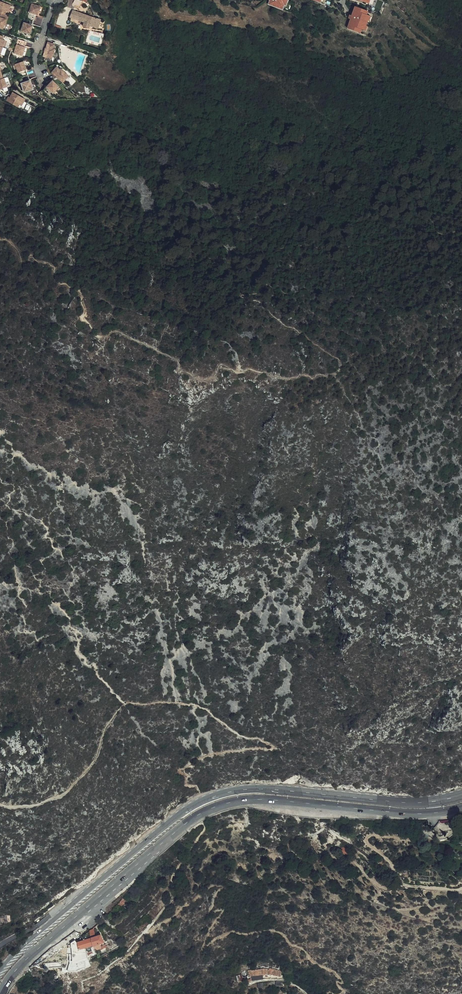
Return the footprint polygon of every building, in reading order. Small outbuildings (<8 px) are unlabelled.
[(0,0),(0,12),(6,14),(8,11),(10,12),(12,5),(0,0)] [(271,0),(270,4),(282,8),(283,4),(285,5),(286,5),(287,0),(271,0)] [(29,18),(34,20),(38,15),(41,10),(42,7),(33,4),(29,18)] [(367,13),(368,9),(357,5),(354,14),(352,14),(351,17),(353,18),(349,27),(361,31),(362,28),(363,28),(365,29),(370,14),(369,13),(367,13)] [(74,8),(71,17),(85,22),(84,27),(90,29),(90,27),(90,26),(92,26),(92,27),(99,28),(101,19),(94,18),(78,13),(79,9),(74,8)] [(37,17),(38,15),(34,20),(33,20),(30,25),(29,33),(31,34),(34,25),(36,21),(37,17)] [(33,20),(34,20),(29,18),(27,23),(25,22),(23,31),(29,33),(30,25),(33,20)] [(25,46),(27,41),(19,39),(15,53),(23,56),(26,48),(25,47),(25,46)] [(54,44),(49,43),(45,58),(53,60),(56,50),(55,49),(57,44),(55,43),(54,44)] [(24,61),(16,64),(25,92),(33,89),(31,81),(29,81),(25,70),(27,69),(24,61)] [(58,68),(52,74),(63,84),(70,77),(62,70),(61,71),(58,68)] [(53,82),(47,88),(49,90),(48,91),(47,89),(44,93),(49,97),(52,96),(53,96),(60,88),(53,82)] [(10,97),(9,96),(7,100),(18,107),(20,104),(22,105),(26,99),(13,92),(11,95),(12,96),(11,98),(10,97)] [(90,930),(91,933),(91,937),(93,944),(95,950),(99,948),(100,951),(106,948),(105,944),(101,947),(100,943),(104,941),(101,933),(97,934),(98,935),(95,936),(95,934),(94,930),(93,928),(90,930)] [(84,939),(79,941),(77,941),(74,943),(73,948),(73,949),(76,948),(77,950),(72,951),(73,960),(68,961),(68,967),(67,968),(72,969),(76,968),(81,967),(84,965),(85,964),(84,962),(84,959),(88,958),(95,957),(95,954),(94,954),(92,945),(93,944),(91,937),(84,939)] [(266,968),(249,971),(250,977),(252,976),(252,981),(264,978),(263,974),(266,974),(266,972),(270,972),(280,973),(281,969),(283,969),(283,968),(269,967),(269,968),(266,968)]
